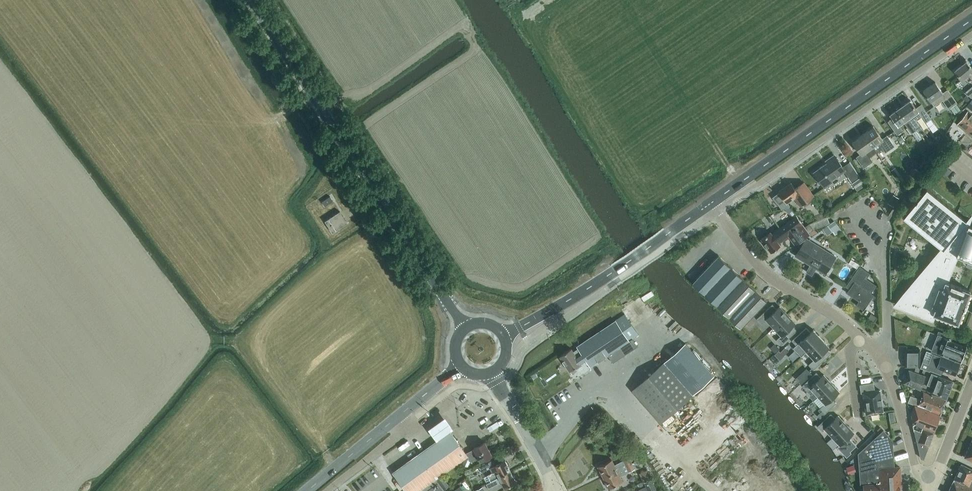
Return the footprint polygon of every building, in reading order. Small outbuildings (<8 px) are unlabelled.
[(968,75),(971,79),(971,68),(966,61),(954,71),(962,80),(968,75)] [(943,92),(935,82),(923,91),(931,101),(934,106),(942,100),(948,109),(950,108),(956,103),(957,102),(947,89),(943,92)] [(900,107),(915,128),(919,125),(913,115),(918,111),(926,122),(931,118),(921,104),(916,108),(910,100),(900,107)] [(956,103),(950,108),(954,114),(961,110),(956,103)] [(916,130),(915,128),(900,107),(890,114),(892,117),(887,121),(891,125),(896,133),(902,130),(898,125),(904,121),(912,133),(916,130)] [(967,132),(971,127),(971,114),(968,111),(957,124),(967,133),(967,132)] [(879,143),(885,152),(895,146),(887,135),(882,138),(873,126),(863,133),(872,147),(879,143)] [(864,168),(873,161),(866,151),(872,147),(863,133),(852,141),(861,153),(856,157),(864,168)] [(861,177),(850,161),(849,161),(850,163),(843,168),(835,155),(826,161),(828,163),(814,173),(824,187),(832,182),(830,180),(843,171),(856,189),(864,183),(860,178),(861,177)] [(922,169),(928,161),(924,158),(918,167),(922,169)] [(947,164),(943,170),(951,175),(955,169),(947,164)] [(800,206),(814,196),(804,182),(795,188),(791,182),(785,187),(793,198),(794,198),(800,206)] [(906,193),(911,196),(917,186),(912,183),(906,193)] [(778,191),(779,193),(773,197),(781,209),(790,206),(787,203),(793,198),(785,187),(778,191)] [(916,282),(920,283),(909,311),(916,314),(933,320),(936,313),(958,321),(970,290),(946,281),(950,271),(953,272),(955,265),(952,264),(956,254),(971,260),(971,224),(968,223),(970,220),(968,218),(966,220),(927,188),(903,217),(943,249),(916,282)] [(893,194),(888,203),(893,206),(899,198),(893,194)] [(322,201),(325,206),(333,201),(330,196),(322,201)] [(325,221),(333,232),(347,223),(340,211),(325,221)] [(796,215),(782,226),(775,231),(776,231),(772,234),(770,232),(761,239),(771,252),(780,245),(778,242),(781,239),(783,241),(788,237),(795,245),(805,238),(810,235),(811,236),(812,236),(810,233),(809,233),(804,227),(796,215)] [(809,233),(810,233),(812,236),(816,233),(810,223),(804,227),(809,233)] [(834,234),(841,230),(836,223),(830,227),(834,234)] [(813,274),(817,268),(825,274),(835,257),(806,239),(796,255),(810,264),(807,270),(813,274)] [(743,278),(718,255),(693,282),(717,305),(743,278)] [(871,293),(876,285),(866,279),(870,273),(860,266),(846,286),(850,289),(847,292),(859,301),(856,305),(864,310),(874,295),(871,293)] [(741,328),(766,301),(743,278),(717,305),(741,328)] [(773,304),(757,319),(762,324),(766,320),(773,328),(788,314),(780,306),(777,309),(773,304)] [(871,313),(867,319),(872,322),(876,316),(871,313)] [(571,348),(560,356),(570,371),(577,366),(578,368),(582,365),(581,363),(581,362),(586,359),(591,366),(608,355),(613,362),(637,346),(636,343),(637,343),(633,338),(638,334),(625,314),(577,346),(578,348),(573,351),(571,348)] [(776,340),(781,345),(797,331),(792,326),(795,323),(788,314),(773,328),(781,336),(776,340)] [(751,329),(756,324),(752,320),(746,325),(751,329)] [(811,332),(807,328),(792,341),(797,346),(800,343),(807,351),(821,338),(814,330),(811,332)] [(938,335),(931,350),(961,362),(966,347),(950,340),(952,336),(939,331),(937,335),(938,335)] [(831,354),(826,349),(829,346),(821,338),(807,351),(815,359),(809,365),(814,370),(831,354)] [(685,343),(633,390),(662,423),(714,375),(685,343)] [(775,343),(770,348),(775,353),(779,348),(775,343)] [(779,350),(774,355),(780,360),(785,355),(781,351),(780,352),(779,350)] [(922,361),(920,367),(930,371),(930,369),(941,373),(942,370),(956,375),(960,363),(932,353),(926,350),(922,361)] [(807,368),(800,374),(805,379),(811,373),(807,368)] [(908,370),(904,382),(919,388),(923,378),(920,377),(921,374),(911,370),(908,370)] [(816,372),(802,385),(807,391),(810,388),(817,396),(831,383),(824,374),(821,377),(816,372)] [(929,378),(927,384),(935,387),(932,393),(946,399),(953,381),(931,373),(929,378)] [(874,391),(873,385),(873,382),(860,384),(861,393),(863,393),(866,414),(883,411),(880,390),(874,391)] [(822,410),(825,413),(836,403),(832,398),(839,391),(831,383),(817,396),(825,404),(820,408),(822,410)] [(946,399),(923,391),(920,399),(911,395),(908,402),(918,406),(917,406),(940,415),(946,399)] [(917,406),(915,405),(912,414),(937,425),(940,415),(917,406)] [(437,433),(453,421),(445,410),(428,422),(437,433)] [(835,418),(830,414),(823,421),(818,426),(822,431),(825,429),(832,437),(846,424),(838,415),(835,418)] [(933,432),(934,431),(913,423),(921,458),(924,459),(934,433),(933,432)] [(837,447),(842,452),(851,443),(847,438),(854,432),(846,424),(832,437),(839,445),(837,447)] [(858,453),(860,487),(863,487),(863,490),(901,490),(901,487),(902,487),(901,466),(894,466),(892,439),(883,430),(858,453)] [(470,461),(478,456),(481,461),(486,458),(490,456),(492,455),(485,442),(474,447),(474,449),(466,453),(450,432),(393,472),(407,490),(444,490),(435,480),(464,459),(462,465),(463,467),(465,468),(468,467),(470,461)] [(629,457),(614,465),(612,459),(598,466),(603,477),(632,463),(629,457)] [(495,465),(492,460),(488,463),(479,467),(482,472),(490,468),(493,472),(488,475),(483,478),(486,483),(510,471),(505,460),(495,465)] [(623,481),(620,476),(635,469),(632,463),(603,477),(609,488),(623,481)] [(954,479),(969,486),(971,487),(971,469),(961,464),(954,479)] [(499,483),(502,482),(505,488),(516,482),(510,471),(486,483),(489,488),(499,483)] [(444,490),(449,486),(442,476),(437,480),(444,490)] [(657,490),(651,479),(644,482),(646,486),(639,489),(640,490),(657,490)] [(954,479),(949,490),(971,490),(971,488),(954,479)]
